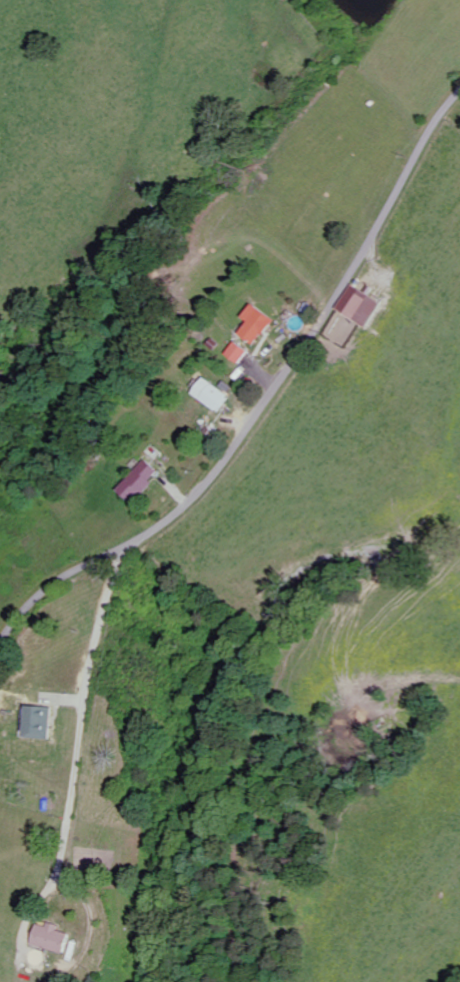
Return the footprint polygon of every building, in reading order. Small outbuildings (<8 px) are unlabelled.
[(384,300),(353,284),(340,310),(371,326),(384,300)] [(252,321),(244,335),(261,346),(278,318),(255,304),(247,318),(252,321)] [(229,356),(243,364),(252,350),(239,342),(229,356)] [(196,393),(222,413),(234,398),(208,377),(196,393)] [(133,503),(162,473),(148,460),(119,490),(133,503)] [(23,738),(53,739),(54,708),(24,706),(23,738)] [(63,931),(65,926),(54,923),(53,927),(43,924),(37,945),(70,954),(76,934),(63,931)]
